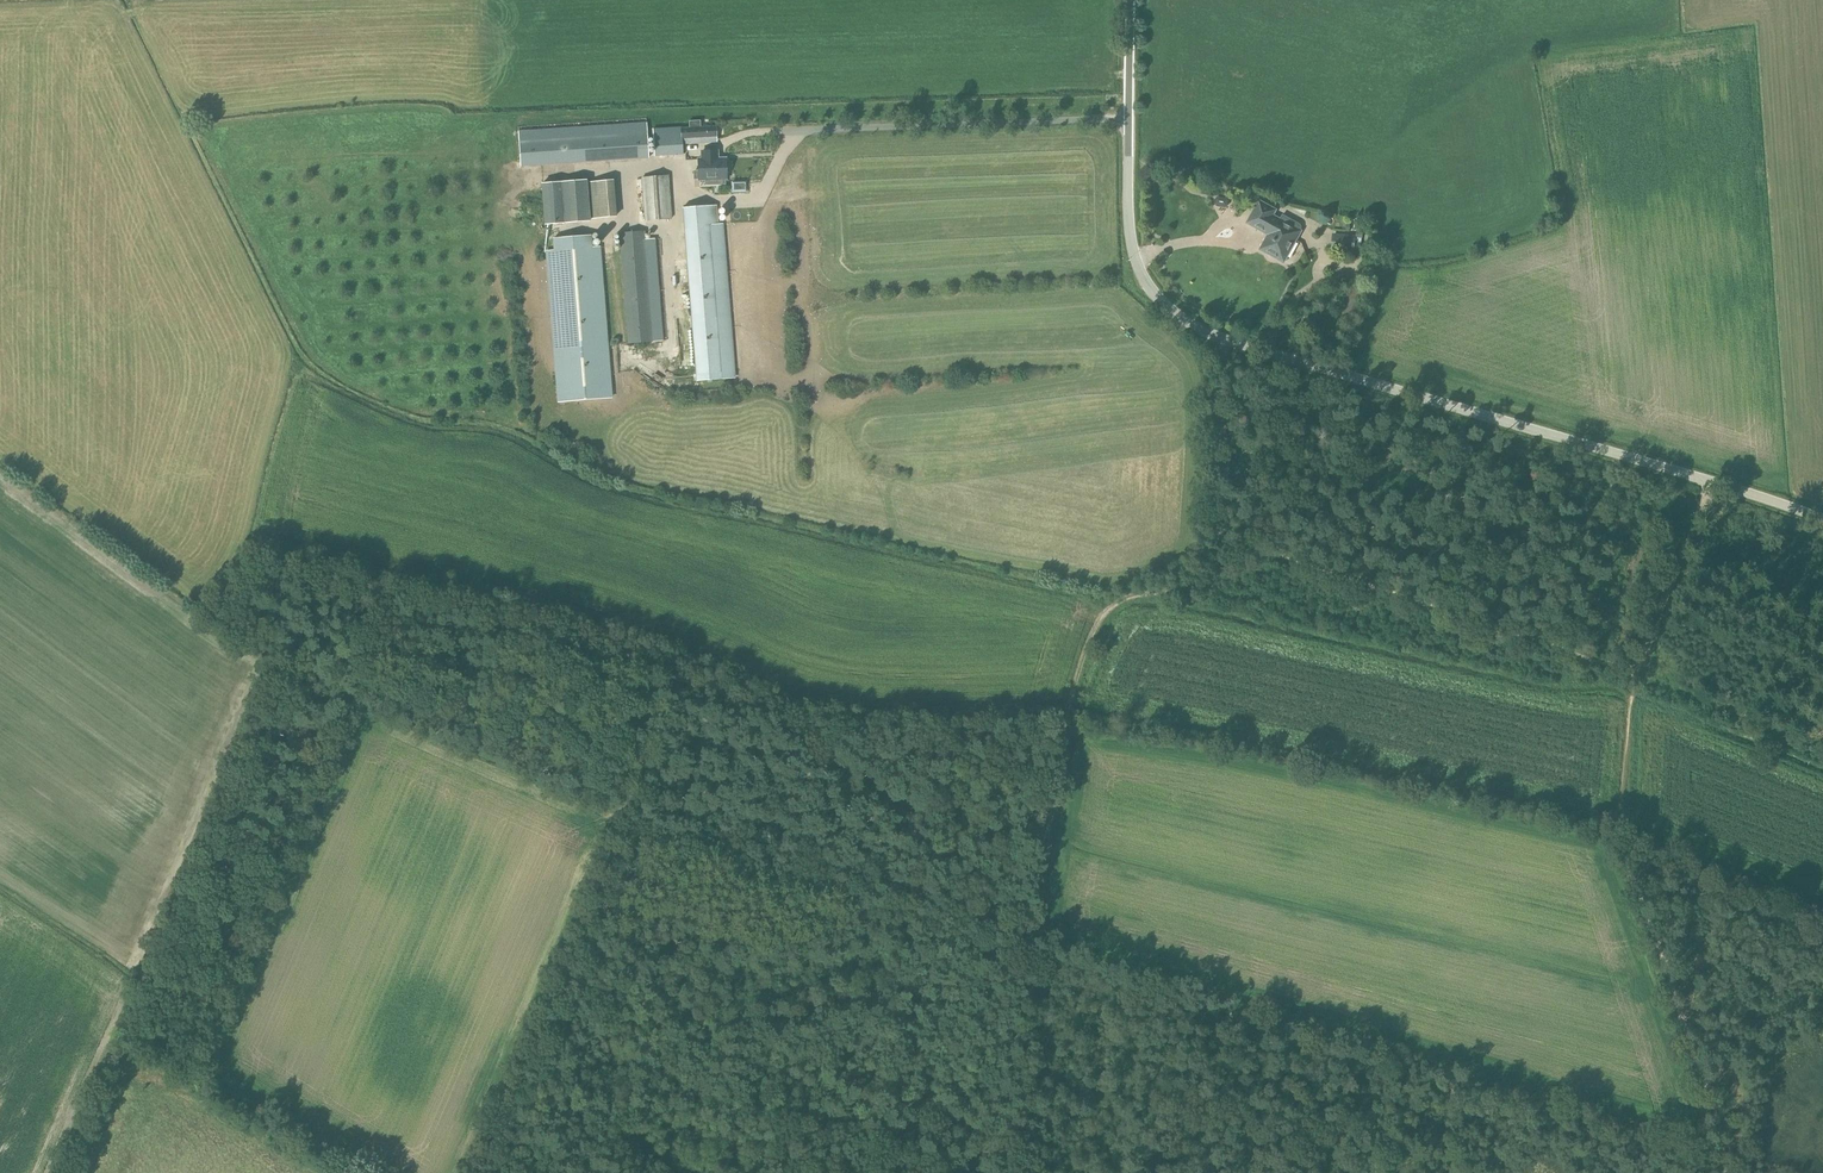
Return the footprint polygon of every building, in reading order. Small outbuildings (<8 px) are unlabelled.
[(646,118),(519,127),(520,141),(521,161),(521,166),(542,165),(649,158),(647,133),(646,118)] [(682,129),(681,129),(682,135),(682,140),(701,139),(701,142),(707,141),(707,138),(717,138),(716,127),(701,128),(700,121),(689,122),(690,129),(682,129)] [(683,154),(682,140),(682,135),(681,129),(682,129),(682,127),(653,129),(654,156),(683,154)] [(699,171),(695,171),(695,179),(695,178),(699,178),(699,180),(705,180),(705,185),(725,184),(725,180),(727,180),(727,172),(729,172),(729,160),(725,161),(725,159),(718,159),(717,151),(702,152),(702,160),(699,160),(699,171)] [(642,178),(645,222),(672,219),(669,175),(642,178)] [(586,182),(587,220),(611,219),(610,182),(586,182)] [(1260,202),(1248,224),(1267,234),(1270,233),(1272,233),(1272,236),(1272,237),(1268,238),(1262,248),(1269,252),(1269,254),(1271,256),(1273,258),(1276,258),(1278,257),(1285,261),(1301,232),(1300,232),(1301,229),(1301,227),(1300,225),(1298,223),(1283,215),(1280,220),(1273,216),(1276,211),(1260,202)] [(696,381),(723,379),(710,218),(718,218),(717,205),(682,208),(696,381)] [(718,218),(710,218),(723,379),(735,378),(722,224),(718,224),(718,218)] [(628,343),(653,341),(644,232),(620,233),(628,343)] [(1356,236),(1332,234),(1330,250),(1354,253),(1356,236)] [(611,398),(600,247),(592,248),(591,236),(553,239),(554,251),(547,251),(558,402),(611,398)] [(660,330),(662,372),(682,372),(680,329),(660,330)]
